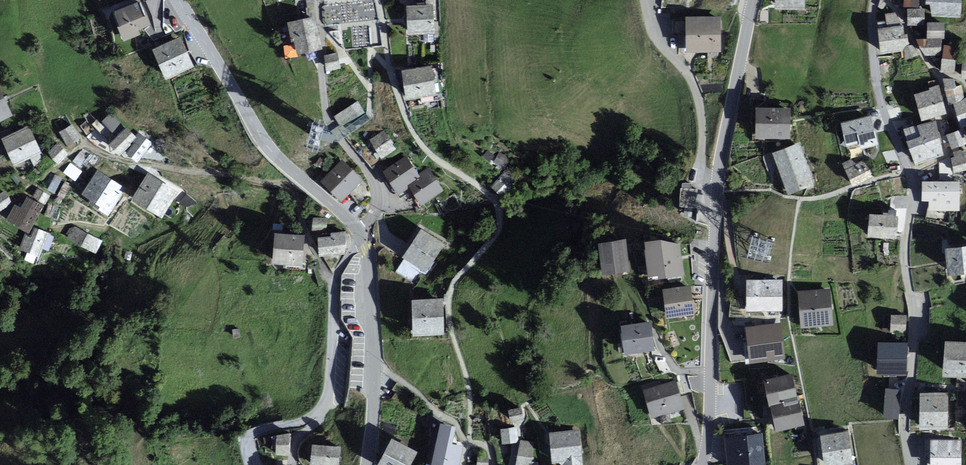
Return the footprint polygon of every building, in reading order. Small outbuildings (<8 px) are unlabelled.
[(962,0),(927,0),(926,10),(961,12),(962,0)] [(139,2),(114,11),(121,32),(146,23),(139,2)] [(926,5),(907,6),(908,22),(927,21),(927,19),(926,5)] [(434,7),(407,6),(406,30),(433,31),(434,7)] [(311,17),(286,21),(290,51),(316,47),(311,17)] [(718,19),(685,20),(686,50),(719,48),(718,19)] [(944,19),(927,19),(927,21),(928,36),(944,36),(944,19)] [(902,28),(879,30),(882,53),(907,50),(906,46),(902,28)] [(944,44),(944,36),(928,36),(928,54),(944,54),(944,44)] [(180,37),(151,50),(162,75),(191,63),(180,37)] [(957,44),(944,44),(944,54),(943,68),(956,69),(957,44)] [(337,55),(326,56),(327,68),(338,67),(337,55)] [(430,65),(398,71),(402,97),(434,91),(430,65)] [(954,75),(942,77),(948,99),(954,99),(965,96),(963,84),(957,85),(954,75)] [(939,89),(917,95),(923,118),(946,112),(939,89)] [(357,103),(334,116),(340,126),(362,113),(357,103)] [(136,134),(110,109),(97,123),(112,137),(107,143),(118,154),(125,149),(136,134)] [(788,110),(756,109),(755,137),(787,137),(788,110)] [(869,118),(841,125),(845,143),(873,136),(869,118)] [(81,137),(71,121),(58,129),(67,145),(81,137)] [(934,123),(906,131),(914,161),(942,152),(934,123)] [(965,139),(965,135),(961,123),(947,129),(953,144),(965,139)] [(28,127),(0,138),(10,164),(39,153),(28,127)] [(140,129),(136,134),(125,149),(136,158),(152,139),(140,129)] [(395,149),(384,133),(372,141),(383,157),(395,149)] [(65,152),(54,142),(45,151),(56,162),(65,152)] [(798,144),(773,153),(788,193),(812,184),(798,144)] [(96,157),(82,148),(76,158),(90,167),(96,157)] [(406,157),(384,170),(395,190),(407,182),(419,201),(439,189),(429,171),(419,177),(406,157)] [(866,158),(845,167),(852,184),(874,174),(866,158)] [(76,175),(82,168),(72,159),(65,166),(76,175)] [(361,181),(343,161),(320,181),(338,201),(361,181)] [(942,174),(953,174),(952,163),(941,163),(942,174)] [(54,172),(46,187),(63,196),(71,181),(54,172)] [(120,191),(96,173),(81,195),(105,212),(120,191)] [(174,192),(148,177),(133,200),(160,216),(174,192)] [(964,178),(920,179),(921,200),(929,200),(929,208),(964,208),(964,178)] [(35,186),(30,196),(38,200),(42,203),(48,193),(35,186)] [(696,192),(681,190),(679,203),(694,205),(696,192)] [(4,193),(0,196),(0,207),(1,209),(10,203),(4,193)] [(42,206),(27,198),(21,209),(16,207),(8,220),(28,230),(42,206)] [(63,207),(47,202),(43,216),(58,221),(63,207)] [(895,216),(868,215),(867,236),(894,237),(895,216)] [(327,219),(314,219),(314,231),(327,231),(327,219)] [(98,237),(73,224),(66,238),(91,250),(98,237)] [(444,244),(419,230),(404,256),(429,270),(444,244)] [(317,237),(319,254),(344,251),(342,234),(317,237)] [(302,237),(273,235),(270,262),(299,265),(302,237)] [(623,240),(595,244),(599,273),(627,269),(623,240)] [(659,241),(644,243),(649,275),(682,271),(679,245),(659,241)] [(943,249),(945,274),(965,272),(965,247),(943,249)] [(781,281),(745,283),(747,310),(782,307),(781,281)] [(687,286),(662,290),(665,315),(691,312),(687,286)] [(828,291),(796,295),(800,327),(832,324),(828,291)] [(442,301),(412,302),(413,333),(443,333),(442,301)] [(906,316),(892,317),(892,331),(906,330),(906,316)] [(649,323),(619,326),(622,350),(652,346),(649,323)] [(780,324),(746,328),(749,361),(783,357),(780,324)] [(944,343),(943,374),(965,374),(965,344),(944,343)] [(907,345),(877,345),(877,372),(907,372),(907,345)] [(884,411),(898,412),(902,376),(887,375),(884,411)] [(762,383),(767,406),(795,399),(790,376),(762,383)] [(674,382),(643,391),(650,417),(681,408),(674,382)] [(946,394),(920,395),(921,425),(947,425),(946,394)] [(767,406),(773,428),(801,421),(795,399),(767,406)] [(441,425),(432,464),(458,464),(462,447),(451,445),(454,428),(441,425)] [(520,425),(500,427),(502,440),(521,438),(520,425)] [(548,427),(549,460),(563,460),(563,464),(586,464),(585,426),(548,427)] [(820,436),(824,464),(830,464),(850,462),(846,432),(820,436)] [(288,433),(272,434),(273,454),(289,453),(288,433)] [(724,440),(727,464),(758,464),(763,464),(760,436),(724,440)] [(521,438),(515,464),(533,464),(538,440),(521,438)] [(389,440),(376,464),(377,464),(406,464),(413,452),(389,440)] [(931,441),(931,464),(961,464),(960,441),(931,441)] [(337,450),(312,448),(310,462),(335,464),(337,450)]
